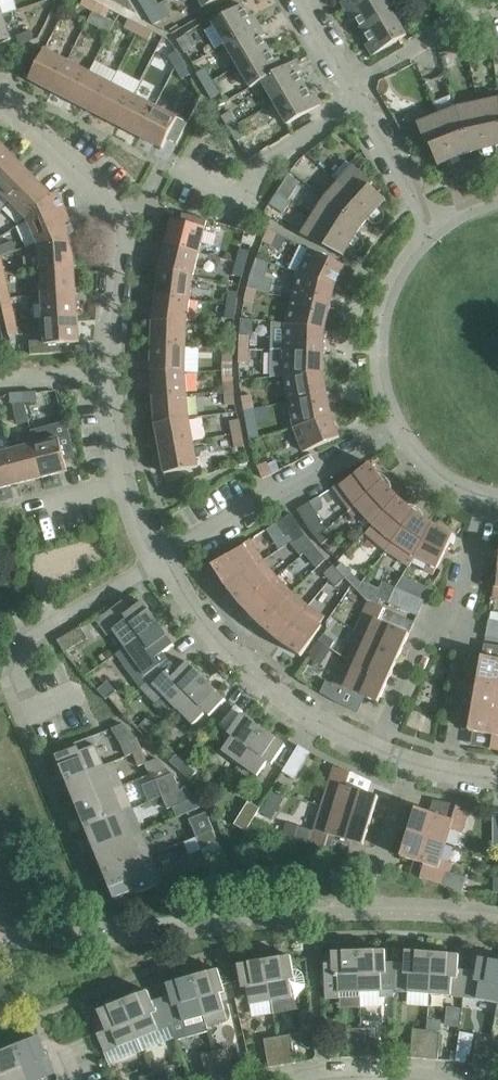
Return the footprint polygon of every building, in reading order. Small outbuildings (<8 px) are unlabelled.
[(93,0),(83,0),(81,4),(93,10),(97,2),(93,0)] [(154,7),(149,0),(140,0),(146,12),(154,7)] [(341,1),(347,11),(366,0),(342,0),(341,1)] [(363,30),(393,13),(386,0),(366,0),(347,11),(353,21),(356,19),(363,30)] [(97,2),(93,10),(105,17),(109,8),(97,2)] [(212,22),(225,44),(259,24),(253,14),(250,16),(243,4),(212,22)] [(146,12),(153,24),(161,20),(154,7),(146,12)] [(393,13),(363,30),(369,41),(366,43),(372,54),(406,35),(393,13)] [(3,14),(0,15),(0,42),(11,38),(3,14)] [(141,25),(129,18),(125,27),(137,33),(141,25)] [(259,24),(225,44),(238,65),(268,48),(262,36),(265,34),(259,24)] [(141,25),(137,33),(149,39),(153,31),(141,25)] [(19,44),(34,39),(31,31),(17,36),(19,44)] [(185,53),(193,49),(185,35),(177,39),(185,53)] [(170,45),(163,41),(151,64),(159,68),(170,45)] [(238,65),(250,87),(284,67),(284,66),(278,57),(275,59),(268,48),(238,65)] [(29,79),(51,91),(67,60),(45,49),(29,79)] [(169,55),(175,66),(183,61),(177,50),(169,55)] [(89,72),(67,60),(51,91),(73,102),(89,72)] [(262,81),(274,101),(305,84),(298,73),(301,71),(295,60),(284,66),(284,67),(250,87),(251,87),(262,81)] [(183,61),(175,66),(183,78),(190,74),(183,61)] [(204,85),(212,80),(204,68),(197,72),(204,85)] [(73,102),(95,113),(111,83),(89,72),(73,102)] [(204,85),(212,98),(219,93),(212,80),(204,85)] [(95,113),(117,125),(133,94),(111,83),(95,113)] [(305,84),(274,101),(287,124),(321,104),(314,93),(311,95),(305,84)] [(117,125),(139,136),(155,106),(133,94),(117,125)] [(478,102),(490,159),(492,159),(493,158),(494,157),(495,156),(496,155),(497,154),(497,153),(497,151),(497,150),(497,148),(497,147),(497,98),(478,102)] [(478,102),(457,106),(468,142),(471,152),(480,151),(480,152),(480,154),(481,155),(482,156),(483,157),(484,158),(486,159),(487,159),(489,159),(490,159),(478,102)] [(155,106),(139,136),(162,148),(167,138),(177,143),(187,122),(155,106)] [(468,142),(457,106),(438,114),(459,169),(460,168),(462,167),(463,166),(464,165),(464,163),(465,162),(465,160),(465,158),(464,157),(464,156),(471,152),(468,142)] [(222,115),(229,128),(237,123),(229,111),(222,115)] [(459,169),(438,114),(417,122),(431,157),(435,156),(438,165),(447,162),(447,164),(448,165),(449,166),(450,167),(452,168),(453,169),(454,169),(456,169),(458,169),(459,169)] [(229,128),(236,140),(244,136),(237,123),(229,128)] [(0,142),(0,176),(17,159),(0,142)] [(34,177),(17,159),(0,176),(0,191),(9,201),(34,177)] [(381,190),(361,171),(353,165),(340,182),(382,221),(383,219),(384,218),(384,216),(384,215),(384,213),(384,212),(383,210),(383,209),(380,206),(386,200),(379,193),(381,190)] [(34,177),(9,201),(27,219),(51,194),(34,177)] [(278,192),(289,200),(290,199),(297,187),(286,180),(278,192)] [(324,198),(354,220),(363,226),(368,220),(371,222),(372,223),(374,223),(375,224),(377,223),(378,223),(380,222),(381,222),(382,221),(340,182),(325,197),(324,198)] [(33,231),(68,215),(57,192),(51,194),(27,219),(33,231)] [(278,192),(270,205),(283,214),(291,201),(289,200),(278,192)] [(363,226),(354,220),(324,198),(313,215),(362,247),(363,245),(363,244),(364,242),(364,241),(363,239),(363,238),(362,236),(361,235),(358,233),(363,226)] [(172,219),(166,244),(199,252),(207,219),(183,213),(181,221),(172,219)] [(33,231),(38,244),(73,242),(79,239),(68,215),(33,231)] [(313,215),(301,234),(335,252),(344,256),(348,249),(351,250),(353,251),(354,251),(356,251),(357,250),(359,250),(360,249),(361,248),(362,247),(313,215)] [(271,245),(277,233),(268,229),(262,241),(271,245)] [(74,266),(73,242),(38,245),(29,247),(29,256),(39,255),(40,269),(74,266)] [(193,275),(199,252),(166,244),(160,268),(193,275)] [(249,250),(241,248),(237,261),(246,264),(249,250)] [(335,286),(345,265),(309,248),(300,268),(299,273),(335,286)] [(256,257),(251,274),(247,287),(256,289),(270,293),(273,281),(266,279),(269,262),(256,257)] [(246,264),(237,261),(234,275),(242,277),(246,264)] [(76,291),(74,267),(40,269),(42,294),(76,291)] [(160,268),(156,294),(190,299),(193,276),(193,275),(160,268)] [(292,299),(330,307),(335,286),(299,273),(292,299)] [(8,288),(5,275),(0,276),(0,290),(8,288)] [(244,300),(252,303),(256,289),(247,287),(244,300)] [(238,292),(230,290),(228,304),(236,305),(238,292)] [(42,294),(43,318),(78,316),(76,291),(42,294)] [(187,322),(190,299),(156,294),(152,319),(187,322)] [(286,323),(325,328),(330,307),(292,299),(286,323)] [(236,305),(228,304),(226,317),(234,318),(236,305)] [(6,322),(15,319),(12,306),(2,309),(6,322)] [(79,341),(78,316),(43,318),(45,340),(30,340),(31,354),(67,351),(66,342),(79,341)] [(6,322),(9,335),(18,333),(15,319),(6,322)] [(152,321),(152,345),(186,346),(187,322),(152,319),(152,321)] [(271,349),(324,351),(325,328),(286,323),(272,322),(271,349)] [(233,334),(225,334),(224,348),(233,348),(233,334)] [(240,334),(239,348),(248,348),(249,335),(240,334)] [(185,370),(186,346),(152,345),(151,370),(151,371),(185,370)] [(233,348),(224,348),(224,361),(232,361),(233,348)] [(239,362),(248,362),(248,348),(239,348),(239,362)] [(284,375),(323,372),(324,351),(271,349),(270,376),(284,375)] [(151,371),(153,396),(187,394),(185,371),(185,370),(151,371)] [(327,394),(323,372),(284,375),(289,401),(327,394)] [(233,377),(224,377),(225,391),(234,390),(233,377)] [(234,390),(225,391),(226,404),(235,404),(234,390)] [(37,401),(37,391),(22,392),(24,402),(37,401)] [(10,402),(24,402),(22,392),(10,393),(10,402)] [(189,418),(187,394),(153,396),(155,422),(189,418)] [(244,409),(253,408),(250,394),(242,396),(244,409)] [(289,401),(295,429),(332,416),(331,416),(327,394),(289,401)] [(247,422),(255,421),(253,408),(244,409),(247,422)] [(332,416),(295,429),(296,431),(304,451),(340,437),(332,416)] [(155,423),(160,447),(193,441),(189,418),(155,422),(155,423)] [(239,419),(231,420),(233,434),(242,432),(239,419)] [(31,430),(35,443),(43,476),(67,470),(65,460),(75,458),(66,421),(31,430)] [(242,432),(233,434),(236,447),(244,445),(242,432)] [(198,466),(193,441),(160,447),(163,464),(168,464),(169,472),(198,466)] [(19,482),(43,476),(35,443),(10,449),(19,482)] [(0,452),(0,487),(19,482),(10,449),(0,452)] [(258,465),(263,477),(272,474),(267,461),(258,465)] [(371,462),(335,489),(333,487),(325,493),(342,516),(347,512),(384,481),(371,462)] [(360,511),(373,524),(399,497),(384,481),(347,512),(351,518),(360,511)] [(386,550),(416,511),(399,497),(373,524),(365,532),(386,550)] [(321,520),(310,501),(297,509),(308,527),(316,537),(326,529),(321,522),(323,521),(321,520)] [(409,565),(414,556),(434,524),(416,511),(386,550),(409,565)] [(303,531),(291,513),(277,522),(286,537),(290,534),(293,539),(303,531)] [(454,534),(434,524),(414,556),(427,563),(424,569),(433,574),(454,534)] [(326,529),(316,537),(323,544),(332,536),(326,529)] [(303,531),(293,539),(294,540),(291,543),(300,554),(303,552),(304,553),(314,544),(309,538),(306,535),(303,531)] [(256,564),(263,559),(262,558),(250,539),(240,545),(241,546),(212,565),(226,586),(256,564)] [(314,544),(304,553),(310,559),(320,551),(314,544)] [(226,586),(242,607),(276,576),(263,559),(256,564),(226,586)] [(339,571),(345,577),(351,571),(342,562),(336,567),(339,571)] [(333,564),(324,574),(330,580),(339,571),(336,567),(333,564)] [(330,580),(335,586),(345,577),(339,571),(330,580)] [(260,625),(292,592),(277,576),(276,576),(242,607),(260,625)] [(378,590),(375,597),(380,599),(388,602),(393,591),(395,586),(383,581),(380,585),(378,590)] [(388,602),(417,615),(425,600),(395,586),(393,591),(388,602)] [(260,625),(280,642),(303,612),(308,606),(292,592),(260,625)] [(130,610),(123,600),(97,619),(108,634),(114,630),(126,647),(157,624),(151,616),(153,615),(143,601),(130,610)] [(358,634),(356,637),(399,656),(409,633),(415,621),(393,612),(368,600),(354,632),(358,634)] [(303,612),(280,642),(301,656),(322,625),(320,623),(324,616),(308,606),(303,612)] [(489,618),(485,636),(497,639),(497,620),(489,618)] [(157,624),(126,647),(117,653),(141,687),(171,662),(164,652),(174,645),(165,631),(162,633),(157,624)] [(88,638),(80,626),(57,640),(64,651),(88,638)] [(319,640),(330,647),(335,640),(324,633),(319,640)] [(356,637),(347,658),(346,660),(354,664),(354,663),(389,679),(399,656),(356,637)] [(484,643),(477,681),(497,684),(497,645),(484,643)] [(164,695),(178,709),(205,682),(198,675),(200,673),(188,661),(179,670),(171,662),(141,687),(156,702),(164,695)] [(378,702),(389,679),(354,663),(354,664),(348,678),(337,674),(333,683),(346,689),(347,688),(378,702)] [(473,706),(497,710),(497,684),(477,681),(473,706)] [(205,682),(178,709),(193,724),(206,712),(210,716),(210,715),(226,699),(214,687),(212,689),(205,682)] [(108,696),(117,707),(124,701),(115,690),(108,696)] [(124,701),(117,707),(126,717),(133,711),(124,701)] [(473,706),(469,730),(493,734),(490,749),(497,750),(497,710),(473,706)] [(222,749),(240,762),(262,731),(254,725),(256,723),(242,713),(229,732),(233,735),(222,749)] [(262,731),(240,762),(257,775),(268,761),(272,764),(273,763),(286,745),(272,735),(270,737),(262,731)] [(128,740),(133,753),(142,750),(137,737),(128,740)] [(77,747),(73,748),(56,755),(62,771),(65,770),(69,779),(113,761),(111,754),(101,758),(96,745),(79,752),(77,747)] [(142,750),(133,753),(138,766),(147,762),(142,750)] [(180,769),(186,763),(175,754),(169,761),(180,769)] [(70,789),(76,804),(123,785),(113,761),(69,779),(72,789),(70,789)] [(186,763),(180,769),(191,778),(196,771),(186,763)] [(287,763),(282,770),(294,777),(299,770),(287,763)] [(322,805),(371,820),(378,796),(346,786),(351,771),(334,766),(322,805)] [(162,796),(180,788),(175,776),(172,773),(155,779),(162,796)] [(84,817),(88,826),(123,812),(132,808),(123,785),(76,804),(81,818),(84,817)] [(167,808),(196,796),(185,786),(180,790),(180,788),(162,796),(167,808)] [(234,824),(246,831),(260,808),(249,800),(234,824)] [(416,807),(408,832),(446,843),(450,828),(462,831),(461,831),(469,808),(456,804),(452,817),(451,817),(451,818),(416,807)] [(325,847),(329,834),(363,844),(371,820),(322,805),(318,821),(315,831),(298,825),(294,838),(325,847)] [(123,812),(88,826),(91,835),(89,836),(95,850),(142,831),(132,808),(123,812)] [(189,818),(196,836),(214,829),(206,811),(189,818)] [(214,829),(196,836),(201,849),(219,841),(214,829)] [(103,863),(107,873),(151,854),(142,831),(95,850),(100,864),(103,863)] [(441,859),(446,843),(408,832),(401,856),(436,867),(431,881),(462,890),(466,877),(449,871),(452,862),(441,859)] [(137,893),(163,882),(151,854),(107,873),(110,882),(108,883),(114,898),(136,890),(137,893)] [(395,991),(397,962),(386,962),(386,950),(369,950),(369,953),(359,953),(360,991),(381,991),(381,998),(395,997),(395,991)] [(429,993),(432,955),(422,954),(423,951),(406,950),(405,963),(397,962),(395,991),(408,991),(429,993)] [(325,963),(326,998),(340,997),(340,992),(360,991),(359,953),(349,953),(349,951),(332,951),(332,963),(325,963)] [(442,956),(432,955),(429,993),(451,995),(464,996),(467,970),(458,968),(459,954),(442,953),(442,956)] [(275,961),(265,962),(271,1000),(293,996),(292,993),(298,992),(302,990),(305,986),(305,982),(304,976),(302,972),(298,969),(293,969),(291,955),(274,958),(275,961)] [(497,1002),(497,963),(495,963),(496,960),(479,957),(477,971),(467,970),(464,996),(477,998),(497,1002)] [(271,1000),(265,962),(255,964),(255,961),(238,964),(242,987),(247,986),(250,1004),(271,1000)] [(203,976),(193,978),(204,1015),(206,1024),(227,1018),(220,992),(225,991),(224,990),(218,969),(202,973),(203,976)] [(167,983),(170,995),(161,998),(171,1025),(175,1038),(178,1039),(208,1031),(206,1024),(204,1015),(193,978),(184,981),(183,979),(167,983)] [(133,999),(124,1002),(138,1038),(158,1030),(171,1025),(161,998),(152,1001),(148,990),(132,996),(133,999)] [(104,1052),(138,1038),(124,1002),(115,1006),(114,1004),(98,1010),(106,1029),(97,1033),(104,1052)] [(361,1028),(362,1056),(376,1056),(375,1027),(361,1028)] [(348,1028),(348,1057),(362,1056),(361,1028),(348,1028)] [(413,1028),(411,1057),(425,1058),(427,1029),(413,1028)] [(427,1029),(425,1058),(438,1059),(441,1030),(427,1029)] [(277,1036),(282,1064),(296,1062),(291,1034),(277,1036)] [(12,1048),(25,1079),(35,1079),(54,1072),(47,1055),(44,1056),(36,1036),(20,1042),(21,1044),(12,1048)] [(264,1038),(269,1067),(282,1064),(277,1036),(264,1038)] [(478,1036),(472,1064),(486,1066),(491,1038),(478,1036)] [(486,1066),(497,1069),(497,1040),(491,1038),(486,1066)] [(214,1050),(222,1078),(235,1074),(227,1047),(214,1050)] [(12,1048),(2,1052),(1,1050),(0,1050),(0,1079),(25,1079),(12,1048)] [(208,1079),(215,1079),(222,1078),(214,1050),(201,1054),(208,1079)] [(152,1072),(156,1079),(170,1079),(165,1067),(152,1072)] [(141,1079),(156,1079),(152,1072),(140,1077),(141,1079)]
